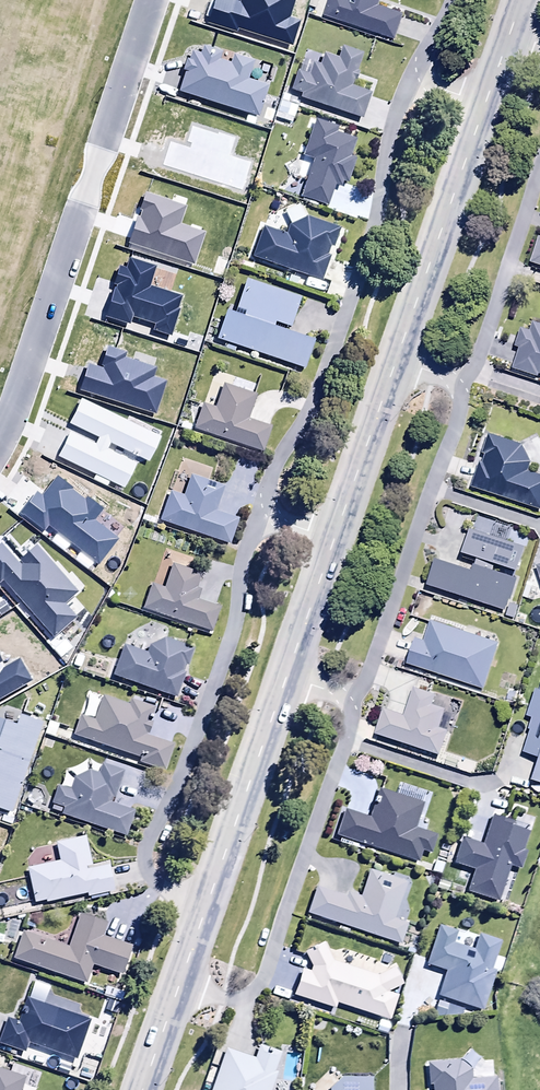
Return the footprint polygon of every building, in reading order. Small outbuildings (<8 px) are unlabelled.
[(326,17),(397,40),(404,19),(378,10),(381,0),(332,0),(326,17)] [(293,94),(303,97),(301,101),(362,123),(372,96),(353,90),(364,57),(343,50),(339,62),(326,57),(322,68),(316,65),(311,78),(299,74),(293,94)] [(298,110),(281,104),(278,115),(294,120),(298,110)] [(303,159),(314,163),(301,200),(329,210),(337,186),(343,188),(345,184),(349,186),(357,161),(351,159),(357,143),(336,136),(338,131),(315,123),(303,159)] [(310,166),(298,162),(293,177),(305,181),(310,166)] [(285,231),(287,238),(264,230),(253,258),(321,281),(328,260),(325,259),(329,246),(334,247),(339,231),(307,220),(285,231)] [(531,263),(539,266),(539,241),(531,263)] [(226,314),(217,341),(227,346),(225,351),(234,355),(236,349),(304,372),(314,344),(274,330),(276,324),(292,329),(302,300),(247,281),(237,312),(246,315),(244,320),(226,314)] [(514,370),(537,380),(539,376),(539,377),(539,328),(533,326),(531,334),(522,331),(516,349),(520,352),(514,370)] [(203,405),(194,430),(264,454),(272,430),(247,422),(255,399),(223,388),(216,410),(203,405)] [(522,448),(491,438),(486,455),(489,456),(486,465),(483,464),(475,488),(539,511),(539,479),(527,474),(530,464),(522,448)] [(184,498),(172,493),(162,524),(231,546),(238,522),(216,514),(224,488),(191,477),(184,498)] [(476,518),(464,556),(519,575),(528,550),(489,536),(493,524),(476,518)] [(436,562),(428,588),(507,613),(517,581),(493,574),(494,569),(478,564),(475,574),(436,562)] [(152,586),(145,611),(212,633),(220,611),(197,603),(201,591),(196,589),(200,576),(173,567),(166,591),(152,586)] [(501,645),(432,623),(425,643),(418,640),(409,667),(485,692),(501,645)] [(123,648),(114,678),(177,699),(185,676),(182,675),(185,667),(189,668),(194,652),(166,642),(149,651),(148,656),(123,648)] [(383,714),(376,738),(441,759),(449,733),(440,730),(446,712),(433,708),(436,698),(416,692),(406,722),(383,714)] [(536,694),(528,721),(533,722),(524,756),(539,760),(539,695),(536,694)] [(154,726),(151,725),(155,713),(132,705),(131,709),(104,700),(95,726),(80,720),(75,737),(142,760),(141,765),(165,773),(173,748),(149,740),(154,726)] [(65,811),(63,815),(129,837),(137,816),(108,806),(111,798),(116,800),(124,775),(104,768),(100,778),(90,774),(75,783),(72,794),(58,790),(53,808),(65,811)] [(345,813),(338,838),(420,864),(424,851),(433,854),(438,839),(416,832),(424,806),(379,792),(370,821),(345,813)] [(500,903),(510,873),(507,872),(509,866),(521,869),(529,836),(513,831),(515,825),(494,821),(485,849),(462,842),(455,865),(475,871),(468,893),(500,903)] [(28,870),(35,905),(88,896),(88,900),(114,895),(110,869),(87,873),(87,870),(92,869),(87,840),(57,846),(60,864),(28,870)] [(316,892),(308,916),(402,946),(407,927),(396,924),(408,884),(371,873),(362,901),(349,897),(348,902),(316,892)] [(23,936),(15,961),(87,985),(93,967),(123,977),(132,949),(102,939),(106,927),(81,919),(70,952),(23,936)] [(486,1013),(497,976),(500,977),(505,960),(498,959),(502,944),(479,937),(475,953),(454,946),(457,936),(440,931),(429,968),(446,974),(438,999),(486,1013)] [(335,1012),(337,1006),(390,1023),(398,998),(389,996),(403,988),(393,968),(379,979),(334,969),(326,946),(306,956),(314,970),(312,974),(304,972),(295,998),(335,1012)] [(215,1089),(269,1089),(281,1056),(261,1049),(257,1062),(228,1052),(215,1089)] [(430,1089),(498,1089),(497,1081),(472,1083),(471,1073),(461,1065),(428,1066),(430,1089)] [(374,1080),(343,1080),(333,1089),(373,1089),(374,1080)]
